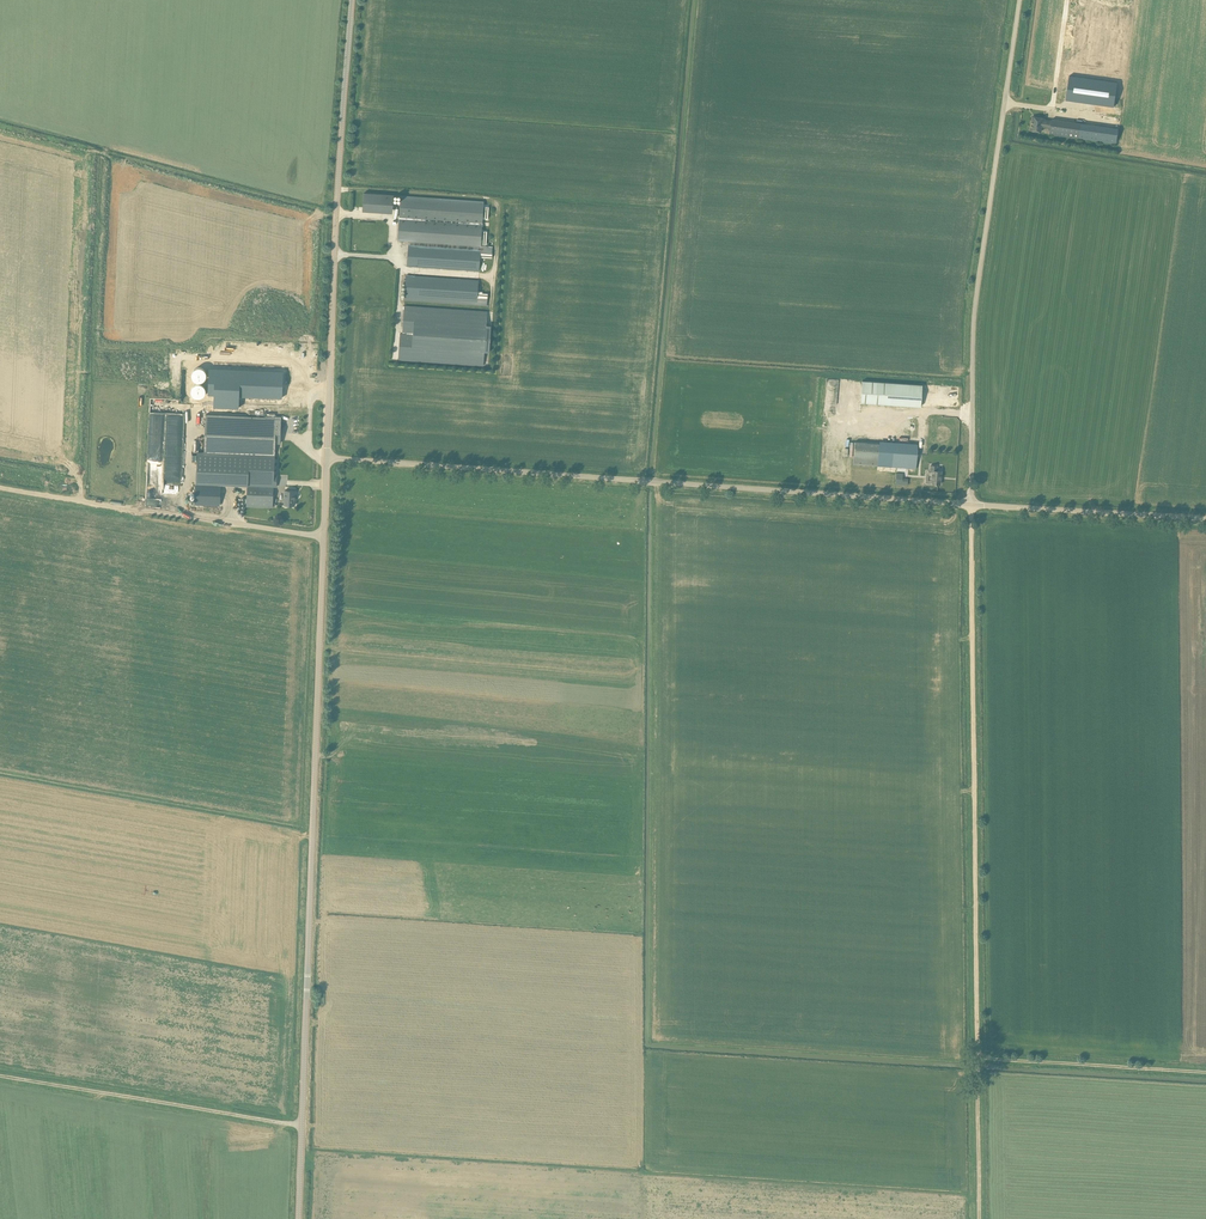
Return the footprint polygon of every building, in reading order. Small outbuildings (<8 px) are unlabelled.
[(1110,81),(1069,76),(1066,100),(1114,107),(1117,82),(1110,81)] [(1031,123),(1030,130),(1036,131),(1042,131),(1042,127),(1050,129),(1051,122),(1044,121),(1045,118),(1034,117),(1032,117),(1031,123)] [(1050,129),(1049,135),(1098,141),(1116,144),(1118,128),(1101,126),(1058,120),(1052,119),(1051,122),(1050,129)] [(395,206),(396,196),(366,194),(365,212),(384,214),(385,206),(395,206)] [(484,201),(400,196),(397,240),(409,241),(481,246),(484,201)] [(409,241),(407,266),(479,271),(480,257),(492,258),(493,247),(409,241)] [(483,294),(482,294),(482,292),(477,291),(478,280),(406,275),(405,297),(405,300),(487,306),(487,294),(483,294)] [(398,360),(483,366),(484,352),(489,352),(491,325),(486,325),(487,311),(404,305),(402,333),(400,333),(398,360)] [(205,371),(205,370),(204,369),(203,368),(202,368),(200,368),(199,367),(198,367),(197,368),(195,368),(194,369),(193,370),(193,371),(192,372),(192,373),(192,375),(192,376),(192,377),(193,378),(193,379),(194,380),(195,381),(197,382),(198,382),(199,382),(201,382),(202,381),(203,381),(204,380),(205,379),(206,378),(206,376),(206,375),(206,374),(206,373),(205,371)] [(209,368),(208,395),(214,395),(213,407),(239,408),(239,396),(282,398),(283,372),(209,368)] [(922,385),(862,381),(860,402),(920,407),(922,385)] [(198,383),(197,384),(195,384),(194,385),(193,386),(192,387),(192,388),(191,389),(191,390),(191,392),(191,393),(192,394),(193,395),(194,396),(195,397),(196,398),(197,398),(198,398),(200,398),(201,398),(202,397),(203,396),(204,395),(205,394),(205,393),(206,391),(206,390),(205,389),(205,387),(204,386),(203,385),(202,384),(201,384),(199,384),(198,383)] [(229,453),(275,455),(275,443),(280,443),(280,438),(281,416),(266,416),(266,417),(205,414),(204,452),(229,453)] [(918,444),(879,441),(879,444),(854,442),(853,464),(916,469),(918,444)] [(937,466),(930,465),(930,472),(932,472),(931,483),(940,484),(941,471),(937,471),(937,466)] [(268,487),(272,488),(276,488),(277,475),(274,474),(269,474),(268,487)] [(221,485),(196,484),(195,504),(220,505),(221,485)] [(268,487),(247,486),(246,506),(272,508),(272,488),(268,487)] [(296,491),(285,490),(284,505),(294,505),(295,496),(296,496),(296,491)]
